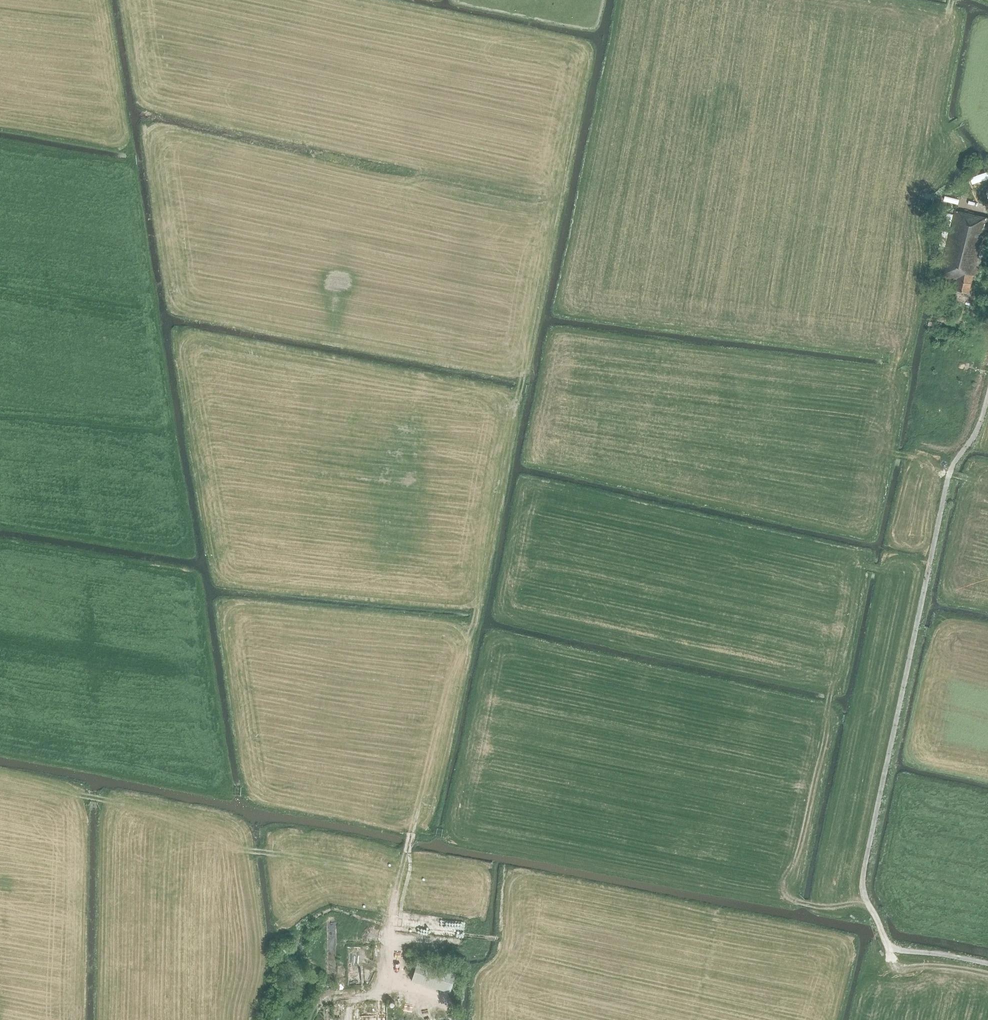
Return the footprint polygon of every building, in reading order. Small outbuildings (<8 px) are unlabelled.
[(975,176),(976,183),(987,180),(987,173),(975,176)] [(949,194),(947,200),(962,204),(963,198),(949,194)] [(954,211),(938,278),(953,282),(954,278),(957,279),(954,291),(968,295),(973,276),(976,277),(987,229),(987,230),(987,219),(954,211)] [(411,981),(450,992),(456,973),(417,962),(411,981)]
